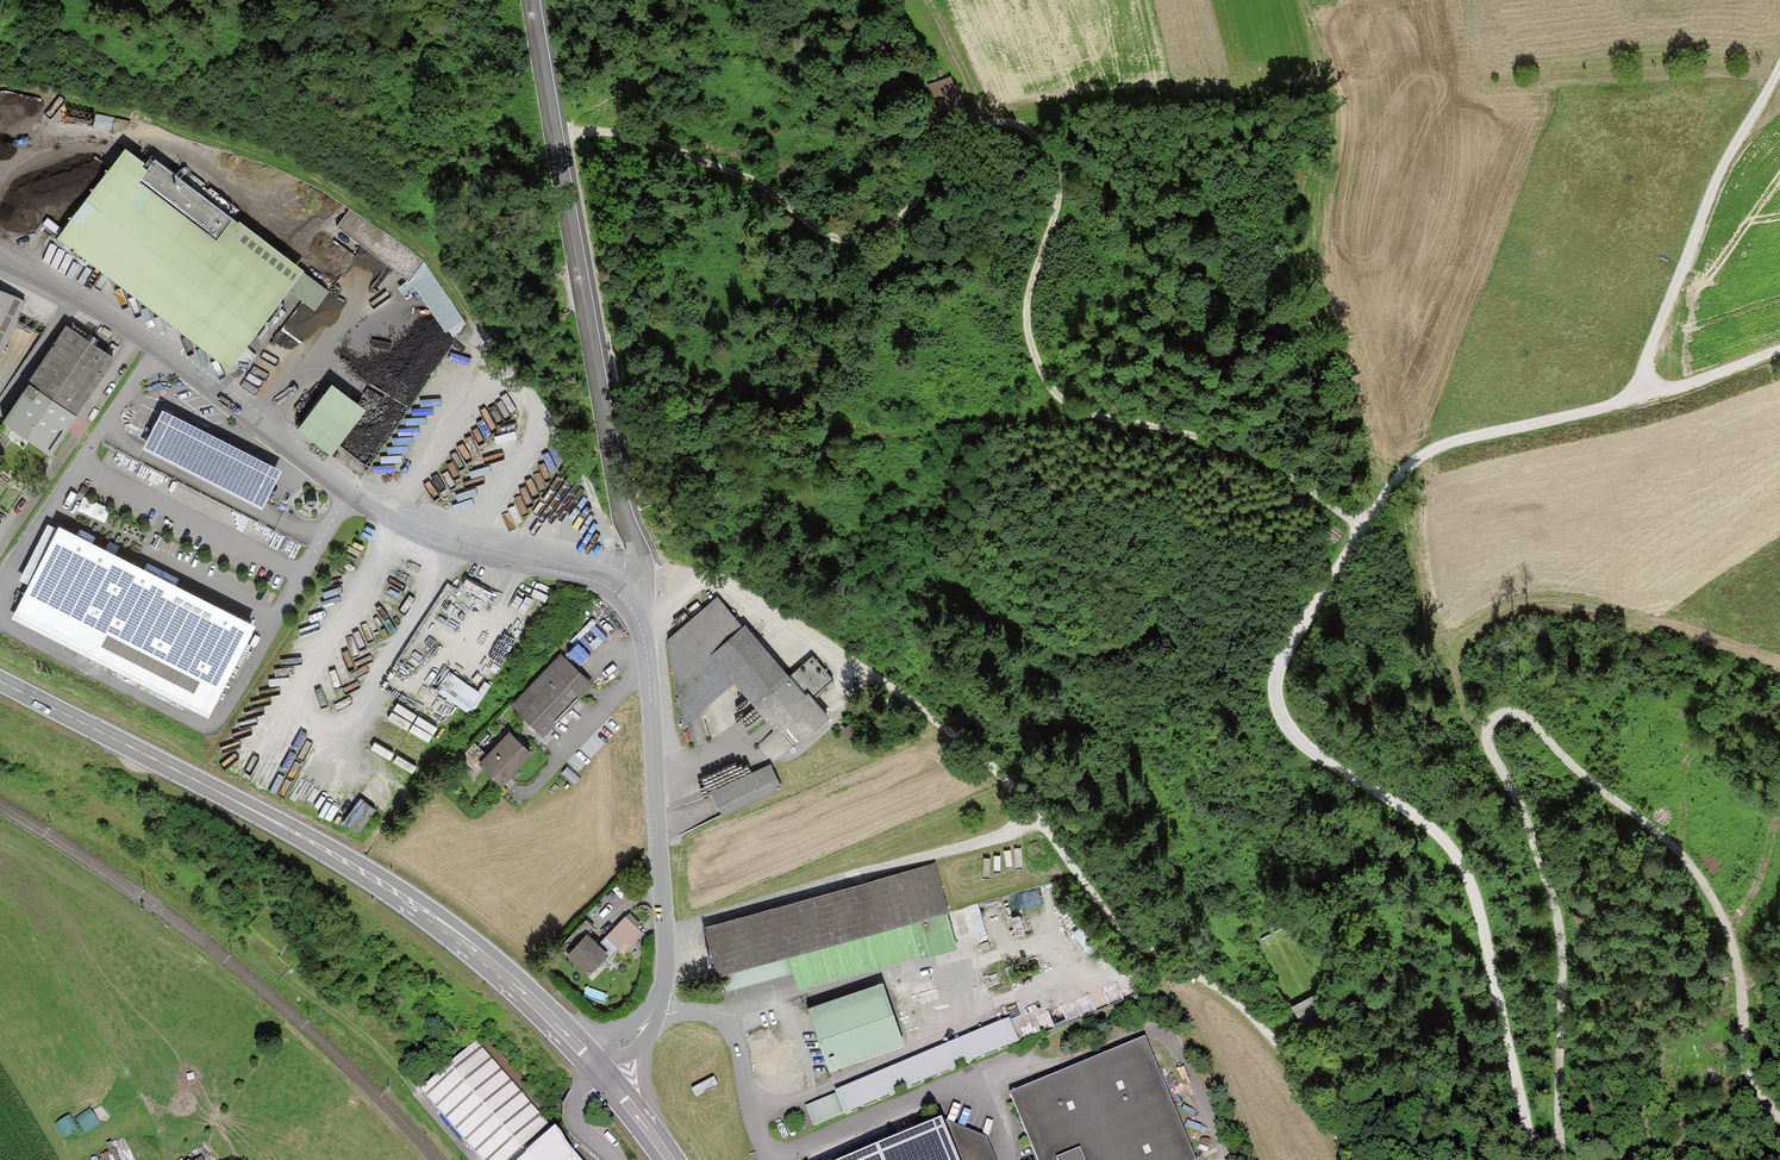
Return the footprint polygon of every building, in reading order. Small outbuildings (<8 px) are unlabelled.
[(952,76),(925,85),(937,120),(963,112),(952,76)] [(150,168),(125,149),(57,238),(229,370),(241,355),(305,271),(239,220),(237,222),(157,160),(150,168)] [(462,322),(430,265),(399,283),(406,294),(419,287),(445,332),(462,322)] [(0,295),(0,352),(23,307),(0,295)] [(98,348),(67,328),(28,385),(75,416),(114,359),(98,348)] [(75,416),(28,385),(2,424),(50,456),(77,417),(75,416)] [(365,411),(332,386),(298,431),(331,455),(365,411)] [(162,412),(142,451),(262,512),(282,473),(162,412)] [(254,626),(60,527),(13,620),(206,719),(254,626)] [(163,539),(158,536),(152,547),(157,550),(163,539)] [(791,671),(746,619),(742,622),(719,593),(668,634),(671,665),(684,719),(735,675),(762,707),(779,727),(783,724),(796,738),(827,711),(812,694),(831,677),(811,654),(791,671)] [(592,678),(561,651),(513,705),(544,731),(592,678)] [(469,708),(480,686),(448,670),(437,692),(469,708)] [(531,751),(509,729),(487,752),(475,740),(462,753),(475,766),(480,761),(501,781),(531,751)] [(779,785),(769,763),(712,790),(723,812),(779,785)] [(364,797),(345,821),(358,831),(377,807),(364,797)] [(953,940),(933,865),(709,925),(721,969),(792,950),(801,981),(953,940)] [(1006,897),(1011,912),(1043,903),(1038,888),(1006,897)] [(979,940),(989,936),(979,903),(969,907),(979,940)] [(609,950),(605,954),(609,957),(619,947),(624,952),(644,931),(625,913),(599,940),(609,950)] [(599,940),(589,931),(595,924),(587,917),(561,945),(589,971),(605,954),(609,950),(599,940)] [(882,978),(807,1004),(829,1066),(904,1041),(882,978)] [(967,1064),(1019,1042),(1010,1019),(836,1092),(838,1096),(809,1108),(815,1124),(845,1112),(846,1114),(956,1067),(955,1063),(965,1059),(967,1064)] [(477,1040),(423,1088),(485,1159),(518,1159),(554,1129),(477,1040)] [(1144,1040),(1011,1096),(1038,1159),(1194,1159),(1144,1040)] [(941,1119),(843,1159),(994,1159),(985,1138),(947,1120),(943,1123),(941,1119)] [(518,1159),(581,1159),(554,1129),(518,1159)]
